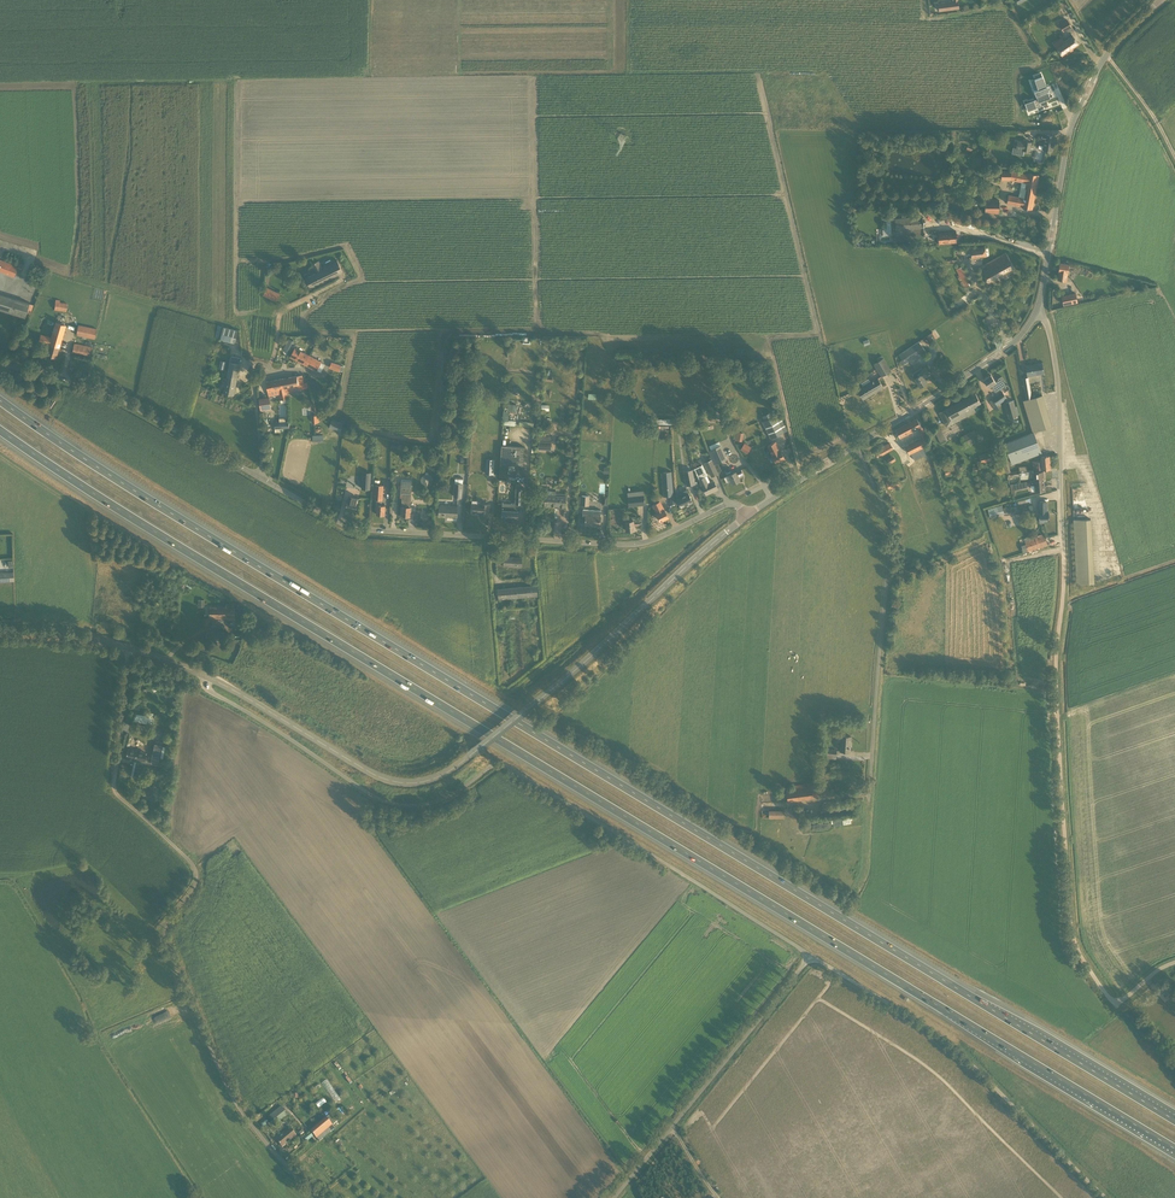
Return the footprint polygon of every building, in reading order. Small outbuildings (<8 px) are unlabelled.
[(958,0),(954,1),(938,3),(939,11),(959,8),(958,0)] [(1060,25),(1063,31),(1072,27),(1068,20),(1060,25)] [(1056,47),(1062,56),(1066,53),(1067,54),(1070,51),(1070,50),(1079,44),(1073,36),(1056,47)] [(1040,106),(1038,101),(1050,97),(1048,91),(1049,90),(1048,90),(1046,87),(1047,86),(1046,86),(1042,76),(1034,79),(1038,89),(1034,90),(1035,95),(1036,95),(1037,98),(1026,102),(1028,110),(1040,106)] [(1043,149),(1046,150),(1052,151),(1053,146),(1054,146),(1055,141),(1054,141),(1054,136),(1046,134),(1041,134),(1040,139),(1041,139),(1043,139),(1042,144),(1044,144),(1043,149)] [(1031,142),(1023,141),(1023,142),(1017,141),(1016,149),(1013,148),(1012,154),(1023,156),(1024,150),(1030,151),(1031,142)] [(1032,209),(1033,203),(1038,175),(1028,173),(1027,174),(1012,171),(1011,180),(1021,182),(1026,183),(1023,197),(1019,196),(1008,194),(1008,197),(1007,203),(1022,206),(1022,207),(1032,209)] [(985,212),(999,212),(999,200),(985,200),(985,212)] [(917,241),(917,237),(923,236),(922,217),(891,219),(886,219),(886,226),(883,226),(883,230),(882,230),(883,235),(892,235),(892,242),(917,241)] [(939,244),(957,242),(956,231),(938,233),(939,244)] [(985,247),(971,249),(972,257),(972,259),(977,258),(976,257),(986,256),(985,247)] [(991,268),(982,272),(988,283),(1014,268),(1009,258),(1000,263),(999,260),(989,265),(991,268)] [(316,273),(306,278),(311,288),(343,272),(336,259),(323,266),(325,269),(323,270),(319,261),(312,264),(316,273)] [(0,260),(0,271),(14,277),(18,267),(0,260)] [(1060,263),(1059,271),(1057,280),(1066,281),(1067,273),(1068,273),(1069,264),(1060,263)] [(956,269),(965,287),(972,283),(963,266),(956,269)] [(1076,293),(1061,296),(1063,305),(1077,302),(1076,293)] [(29,303),(0,294),(0,310),(25,317),(26,312),(30,313),(33,305),(29,304),(29,303)] [(970,295),(956,301),(959,308),(973,302),(970,295)] [(66,311),(67,303),(59,302),(60,300),(56,299),(56,302),(54,310),(66,311)] [(65,325),(55,322),(51,337),(41,334),(38,341),(49,345),(46,355),(56,358),(65,325)] [(93,342),(96,329),(79,325),(77,335),(87,337),(86,340),(93,342)] [(238,330),(223,326),(220,339),(235,342),(238,330)] [(932,332),(926,336),(930,342),(936,338),(932,332)] [(287,337),(282,347),(288,350),(294,340),(287,337)] [(309,338),(307,343),(313,346),(315,341),(317,338),(311,338),(310,339),(309,338)] [(905,364),(925,350),(919,341),(899,355),(905,364)] [(74,343),(74,346),(72,351),(92,356),(93,348),(74,343)] [(309,355),(295,348),(291,357),(304,364),(309,355)] [(309,355),(304,364),(317,371),(317,370),(321,372),(325,364),(309,355)] [(877,358),(878,361),(874,364),(882,376),(891,371),(881,355),(877,358)] [(240,364),(230,362),(226,379),(223,378),(222,386),(225,386),(224,393),(234,395),(240,364)] [(342,366),(332,362),(330,368),(339,372),(340,370),(343,371),(344,367),(342,366)] [(1042,363),(1041,363),(1026,366),(1028,376),(1044,373),(1042,363)] [(912,375),(915,379),(920,387),(921,386),(922,387),(924,385),(924,384),(927,382),(924,378),(930,374),(925,367),(918,371),(918,370),(912,374),(912,375)] [(286,387),(287,392),(295,390),(294,385),(303,383),(302,375),(297,376),(279,379),(281,385),(282,385),(283,388),(286,387)] [(998,380),(996,382),(991,375),(984,380),(988,387),(992,385),(993,386),(992,387),(996,392),(1006,385),(1003,381),(1004,380),(1002,376),(998,379),(998,380)] [(1036,397),(1032,399),(1028,377),(1023,378),(1027,400),(1023,401),(1033,431),(1041,429),(1033,404),(1044,401),(1042,395),(1036,397)] [(883,387),(877,378),(858,389),(863,399),(864,399),(863,398),(873,392),(874,393),(883,387)] [(281,385),(279,379),(266,382),(269,396),(279,394),(280,400),(288,398),(287,392),(286,387),(283,388),(282,385),(281,385)] [(1004,400),(1007,398),(1002,392),(992,399),(997,405),(1004,400)] [(973,407),(981,403),(975,393),(946,409),(939,412),(947,427),(975,411),(973,407)] [(259,399),(261,411),(271,409),(269,398),(259,399)] [(1018,417),(1013,400),(1005,402),(1009,419),(1018,417)] [(779,413),(775,415),(774,416),(771,411),(762,415),(764,420),(762,421),(771,438),(784,432),(787,430),(779,413)] [(900,438),(921,427),(917,418),(895,429),(900,438)] [(342,430),(344,422),(332,419),(330,427),(342,430)] [(976,435),(974,430),(961,437),(966,447),(975,441),(973,437),(976,435)] [(742,441),(744,433),(736,431),(735,440),(742,441)] [(313,442),(324,441),(324,434),(321,434),(321,432),(316,432),(316,434),(313,434),(313,442)] [(1004,443),(1012,464),(1041,453),(1034,432),(1004,443)] [(538,449),(551,449),(552,442),(551,442),(551,436),(540,435),(539,441),(538,441),(538,449)] [(914,460),(930,452),(923,437),(905,446),(909,454),(911,453),(914,460)] [(772,455),(775,462),(776,462),(785,458),(781,450),(779,446),(777,447),(774,442),(767,445),(768,447),(772,455)] [(747,453),(751,447),(745,443),(740,449),(747,453)] [(874,451),(877,457),(893,449),(890,443),(874,451)] [(720,445),(708,451),(715,465),(727,459),(720,445)] [(509,465),(524,466),(525,447),(502,446),(499,475),(508,476),(509,465)] [(979,455),(982,464),(998,459),(995,450),(979,455)] [(886,459),(890,465),(896,460),(893,455),(886,459)] [(1033,471),(1043,470),(1051,469),(1049,456),(1040,456),(1041,461),(1032,462),(1033,470),(1033,471)] [(719,474),(718,472),(715,465),(712,459),(710,460),(705,463),(711,477),(719,474)] [(943,465),(946,475),(964,470),(960,459),(943,465)] [(728,475),(724,478),(727,484),(731,481),(732,484),(740,480),(739,478),(744,475),(741,469),(736,472),(736,471),(728,475)] [(692,470),(683,472),(686,486),(695,484),(692,470)] [(718,489),(714,481),(708,484),(704,476),(707,475),(704,470),(696,473),(699,479),(703,486),(706,494),(718,489)] [(1034,480),(1044,479),(1043,470),(1033,471),(1033,470),(1027,470),(1027,471),(1020,471),(1020,472),(1011,473),(1007,473),(1008,478),(1009,477),(1020,476),(1019,475),(1028,474),(1033,474),(1034,480)] [(371,473),(363,472),(361,489),(370,489),(371,473)] [(663,496),(673,495),(671,472),(663,473),(663,477),(662,477),(663,496)] [(896,477),(891,479),(886,482),(888,488),(899,483),(896,477)] [(1045,490),(1044,479),(1034,480),(1030,480),(1030,484),(1032,485),(1034,485),(1035,491),(1045,490)] [(401,506),(401,516),(410,516),(411,507),(410,507),(412,481),(401,481),(400,495),(402,495),(402,497),(401,506)] [(382,505),(382,500),(383,485),(374,484),(373,499),(377,499),(376,505),(376,510),(377,510),(376,514),(385,515),(385,505),(382,505)] [(523,504),(524,489),(516,489),(515,504),(523,504)] [(676,495),(677,499),(681,507),(688,503),(689,505),(693,503),(689,493),(687,489),(676,495)] [(542,494),(541,506),(542,506),(542,504),(555,505),(555,507),(565,508),(566,494),(556,493),(556,495),(542,494)] [(589,505),(590,496),(582,495),(581,496),(581,504),(581,505),(589,505)] [(628,496),(629,506),(644,505),(644,504),(643,495),(628,496)] [(349,501),(347,500),(345,508),(356,511),(359,498),(350,496),(349,501)] [(472,501),(472,507),(471,513),(480,513),(480,516),(489,517),(489,505),(477,505),(477,501),(472,501)] [(1039,512),(1039,522),(1044,522),(1044,521),(1049,520),(1049,512),(1047,512),(1046,501),(1039,502),(1039,512)] [(653,505),(657,514),(660,521),(669,517),(665,509),(664,510),(662,505),(661,505),(659,502),(653,505)] [(458,506),(439,505),(439,516),(445,516),(448,516),(448,517),(448,516),(457,516),(458,506)] [(1004,515),(1009,515),(1029,513),(1029,510),(1032,510),(1031,505),(1008,507),(1003,508),(1004,515)] [(582,515),(585,516),(585,525),(600,526),(601,510),(583,509),(582,515)] [(519,511),(502,510),(502,520),(518,521),(518,517),(519,511)] [(1090,519),(1074,520),(1077,584),(1093,583),(1090,519)] [(634,520),(625,521),(626,531),(635,530),(634,525),(641,524),(641,520),(634,521),(634,520)] [(1024,539),(1026,547),(1022,548),(1024,552),(1028,551),(1048,544),(1044,533),(1034,537),(1034,536),(1024,539)] [(504,557),(504,566),(521,567),(522,558),(504,557)] [(14,580),(13,572),(0,573),(0,581),(14,580)] [(537,584),(497,588),(498,599),(539,596),(537,584)] [(210,607),(209,617),(235,618),(235,605),(226,604),(226,608),(210,607)] [(223,640),(223,639),(227,639),(227,632),(206,631),(206,640),(223,640)] [(129,716),(128,723),(150,725),(150,718),(129,716)] [(841,736),(840,751),(850,752),(851,736),(841,736)] [(146,753),(127,749),(126,757),(135,759),(134,761),(134,760),(131,776),(132,773),(139,774),(142,760),(144,761),(146,753)] [(159,756),(152,754),(151,761),(158,763),(159,756)] [(825,783),(811,784),(811,783),(793,785),(794,790),(786,791),(788,801),(813,798),(813,794),(827,793),(826,786),(825,783)] [(854,800),(822,804),(823,816),(856,811),(854,800)] [(770,818),(785,817),(785,809),(770,810),(770,818)] [(1172,991),(1170,988),(1166,984),(1162,987),(1168,994),(1172,991)] [(322,1083),(335,1102),(340,1099),(327,1079),(322,1083)] [(324,1099),(316,1105),(320,1109),(328,1103),(324,1099)] [(266,1118),(270,1123),(273,1126),(288,1114),(281,1106),(266,1118)] [(332,1113),(327,1118),(326,1118),(310,1131),(317,1139),(338,1121),(332,1113)] [(277,1141),(282,1147),(296,1135),(291,1129),(277,1141)]
